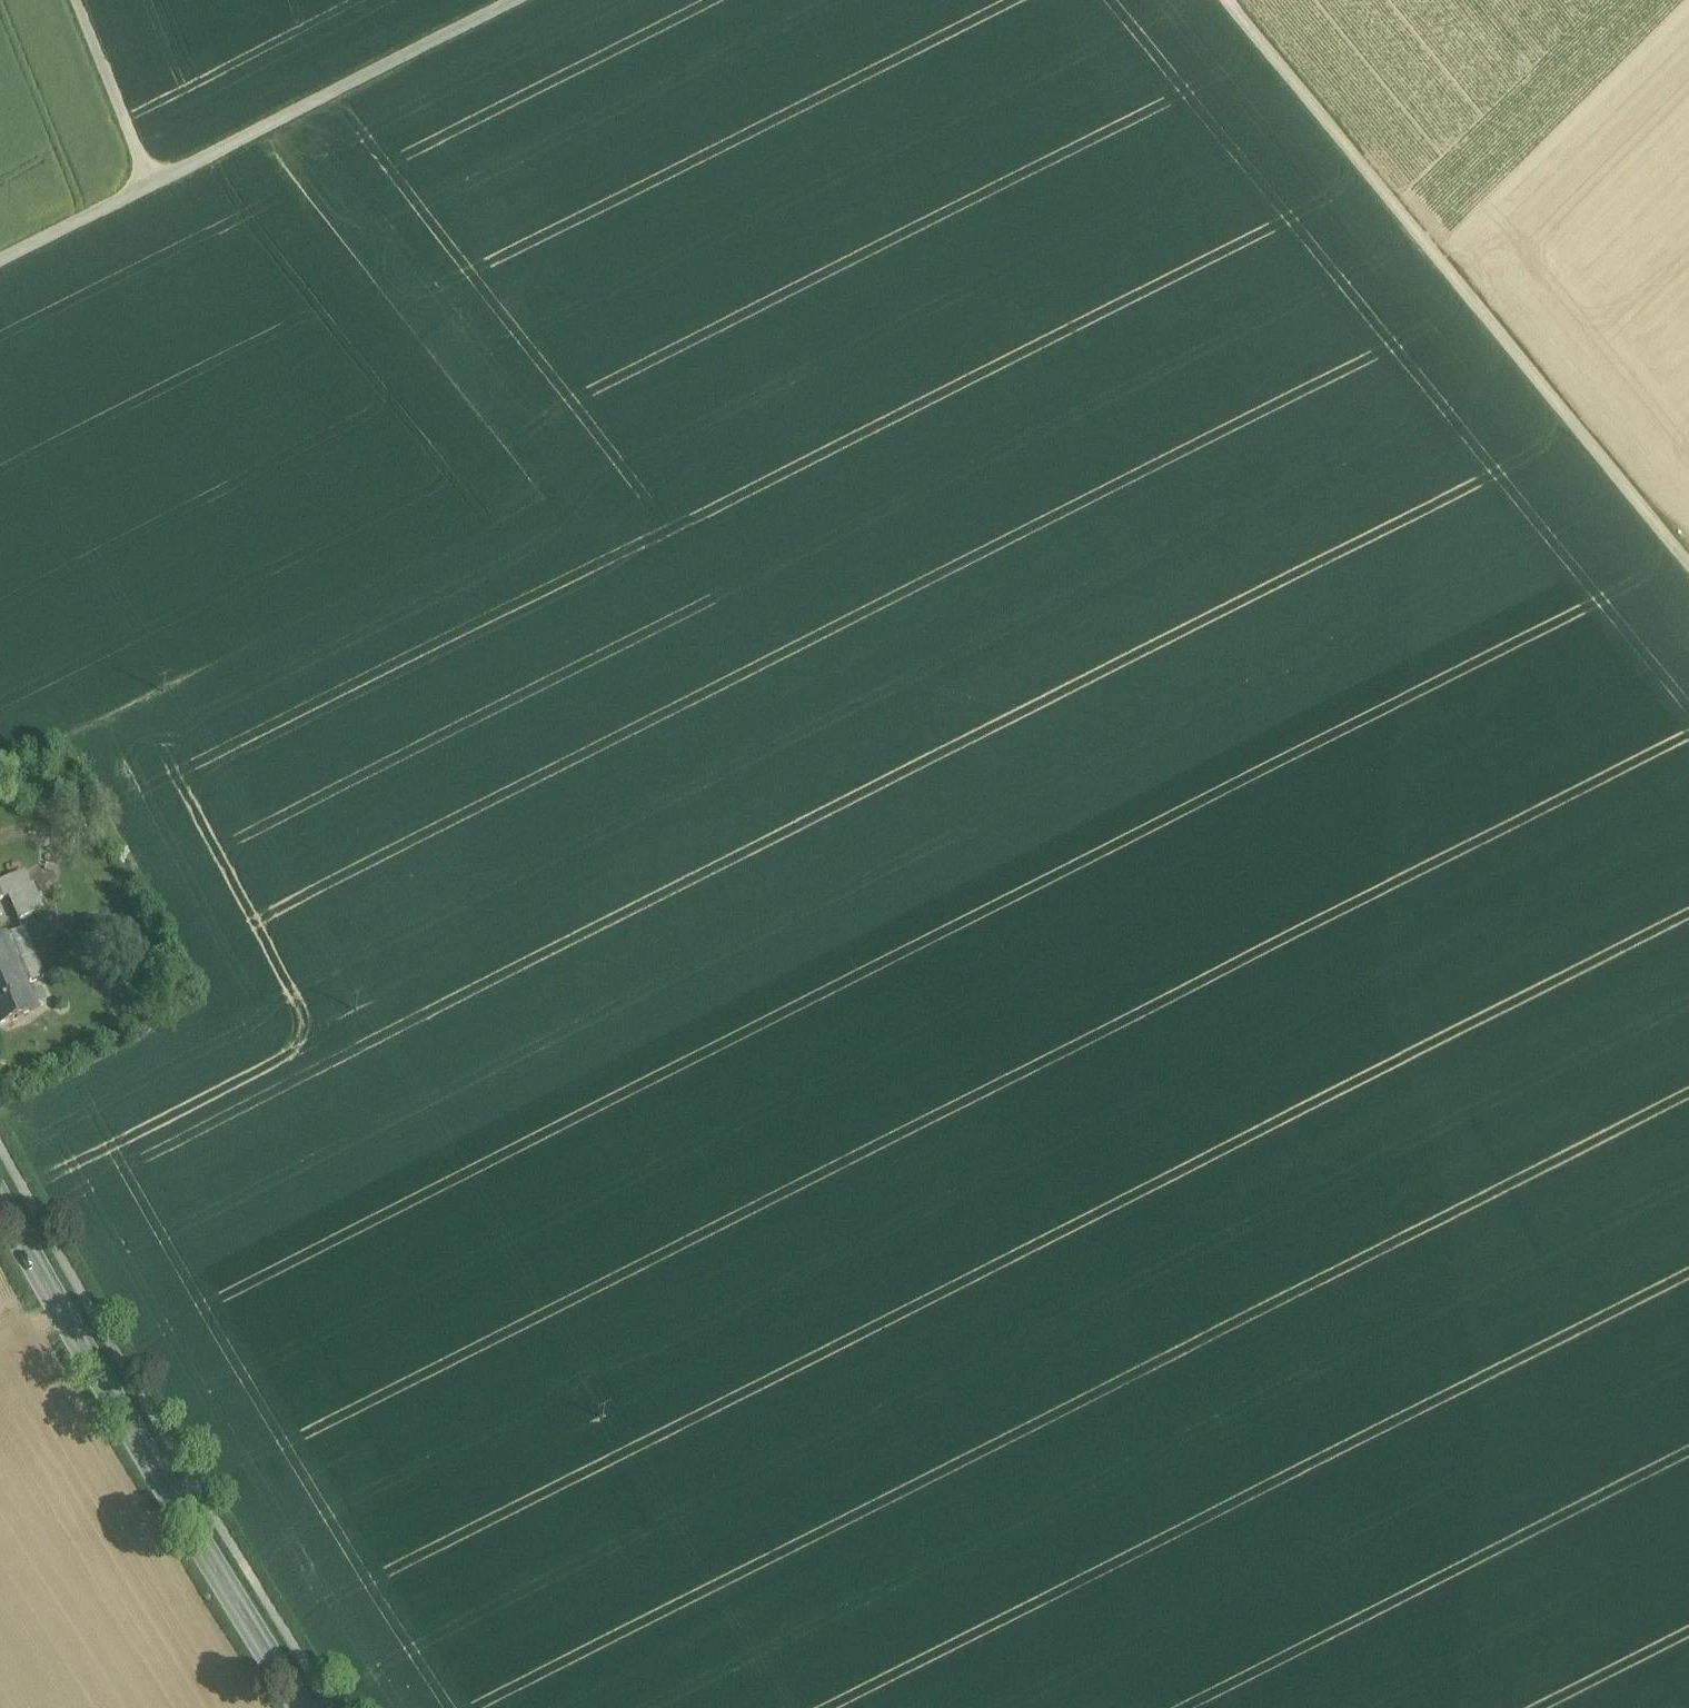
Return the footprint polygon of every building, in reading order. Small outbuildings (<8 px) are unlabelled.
[(0,880),(0,893),(2,899),(9,896),(31,887),(25,870),(0,880)] [(31,887),(9,896),(19,921),(44,910),(34,885),(31,887)] [(0,939),(0,1026),(37,1010),(28,987),(31,985),(30,983),(44,977),(23,929),(0,939)]
